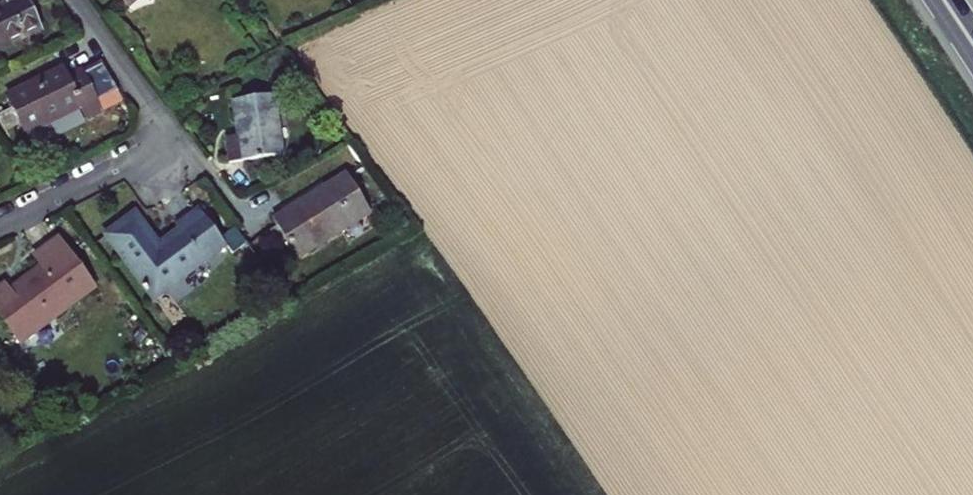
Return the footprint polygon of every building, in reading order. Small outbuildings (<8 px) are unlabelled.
[(0,7),(0,50),(41,30),(26,0),(7,0),(8,3),(0,7)] [(69,79),(64,69),(7,96),(26,134),(80,107),(86,120),(102,112),(83,72),(69,79)] [(273,94),(233,100),(237,134),(227,136),(231,162),(283,154),(273,94)] [(371,213),(347,174),(275,218),(298,257),(371,213)] [(103,236),(152,301),(226,245),(199,209),(176,225),(179,230),(162,243),(138,210),(103,236)] [(97,284),(61,237),(34,256),(42,266),(10,290),(6,284),(0,288),(0,318),(19,343),(97,284)]
